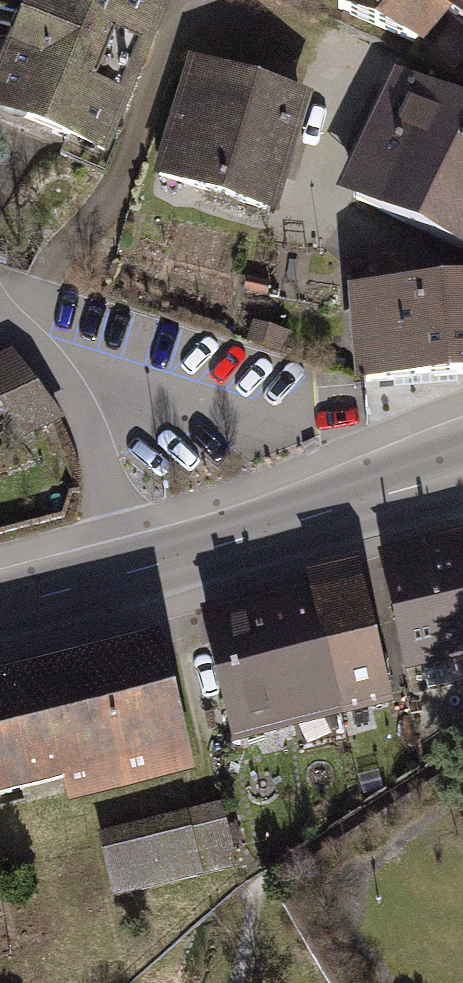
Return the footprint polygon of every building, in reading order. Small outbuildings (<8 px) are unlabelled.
[(23,25),(0,84),(0,116),(112,159),(167,0),(0,0),(0,16),(23,25)] [(330,15),(421,61),(452,22),(462,31),(462,0),(342,0),(330,15)] [(279,227),(313,102),(192,68),(157,193),(279,227)] [(404,80),(350,193),(462,246),(462,108),(404,80)] [(343,270),(348,345),(447,338),(444,292),(389,296),(387,267),(343,270)] [(444,292),(447,338),(348,345),(351,390),(462,382),(462,291),(444,292)] [(63,428),(18,350),(0,360),(0,404),(1,404),(27,448),(63,428)] [(424,550),(451,671),(462,668),(462,541),(424,550)] [(407,681),(451,671),(424,550),(379,560),(407,681)] [(306,579),(308,586),(341,723),(393,711),(358,566),(306,579)] [(238,748),(341,723),(308,586),(205,611),(238,748)] [(0,681),(0,806),(76,788),(81,808),(206,778),(172,639),(0,681)] [(226,807),(104,839),(120,900),(242,867),(226,807)]
